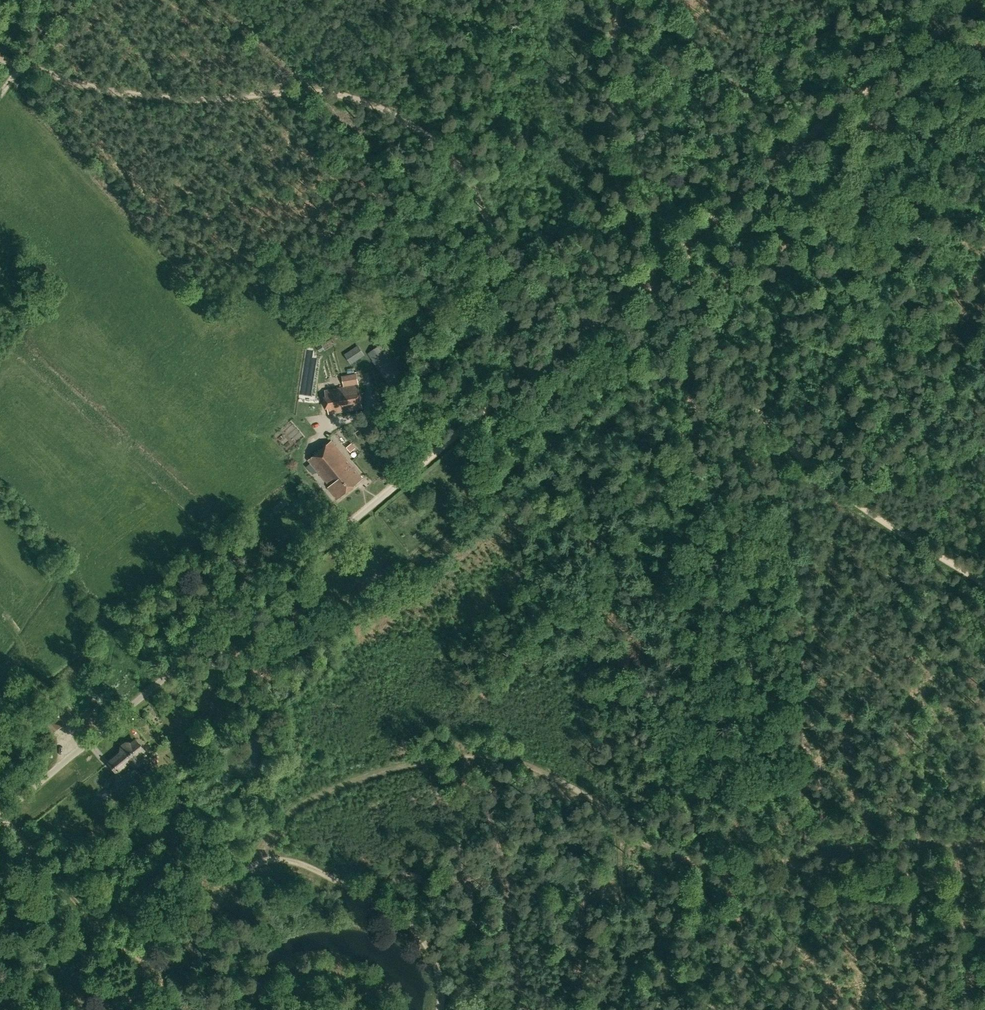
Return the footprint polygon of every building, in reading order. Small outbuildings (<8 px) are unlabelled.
[(389,385),(403,376),(381,344),(367,353),(382,375),(389,385)] [(357,373),(342,376),(344,388),(359,385),(357,373)] [(344,388),(325,391),(329,414),(363,408),(359,385),(344,388)] [(331,441),(319,451),(309,459),(330,485),(328,487),(338,499),(351,489),(363,479),(331,441)] [(356,447),(353,443),(352,442),(347,447),(351,452),(356,447)] [(52,687),(44,693),(49,699),(57,693),(52,687)] [(121,746),(121,750),(122,751),(133,765),(146,755),(134,741),(130,745),(129,743),(125,743),(121,746)] [(122,751),(109,762),(121,776),(133,765),(122,751)] [(152,766),(141,775),(153,789),(164,780),(152,766)]
